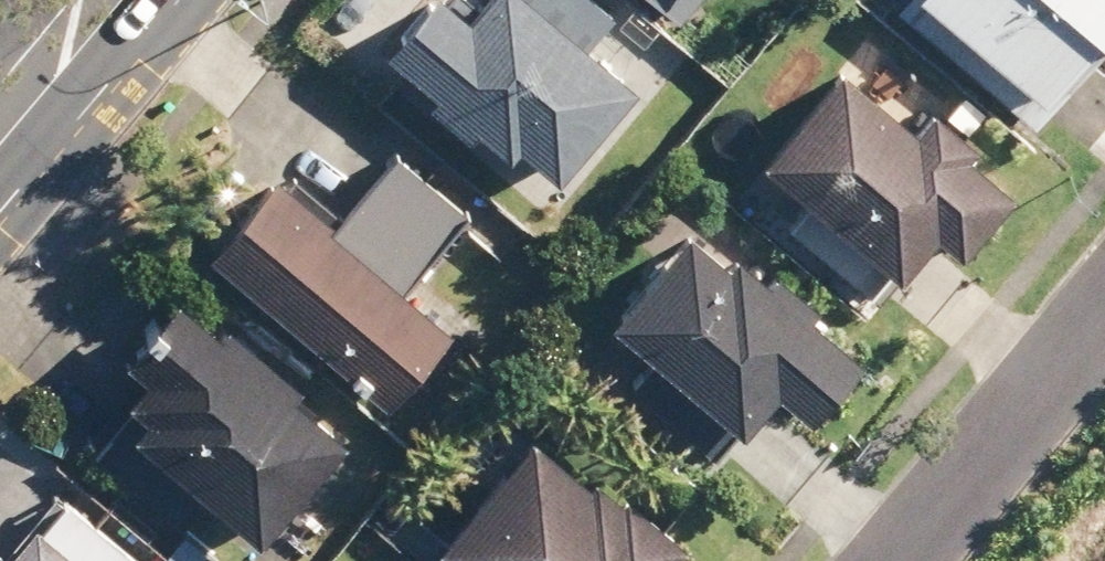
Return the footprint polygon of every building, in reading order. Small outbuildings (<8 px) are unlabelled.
[(611,0),(439,0),(405,38),(545,163),(656,40),(611,0)] [(1007,93),(1091,0),(903,0),(1007,93)] [(975,134),(835,9),(724,132),(863,258),(975,134)] [(481,256),(341,130),(230,253),(369,379),(481,256)] [(853,296),(713,171),(601,294),(741,419),(853,296)] [(325,420),(185,295),(74,418),(214,543),(325,420)] [(507,389),(396,512),(450,560),(605,560),(647,514),(507,389)] [(29,447),(0,479),(0,560),(157,560),(29,447)] [(382,536),(359,560),(410,560),(382,536)]
